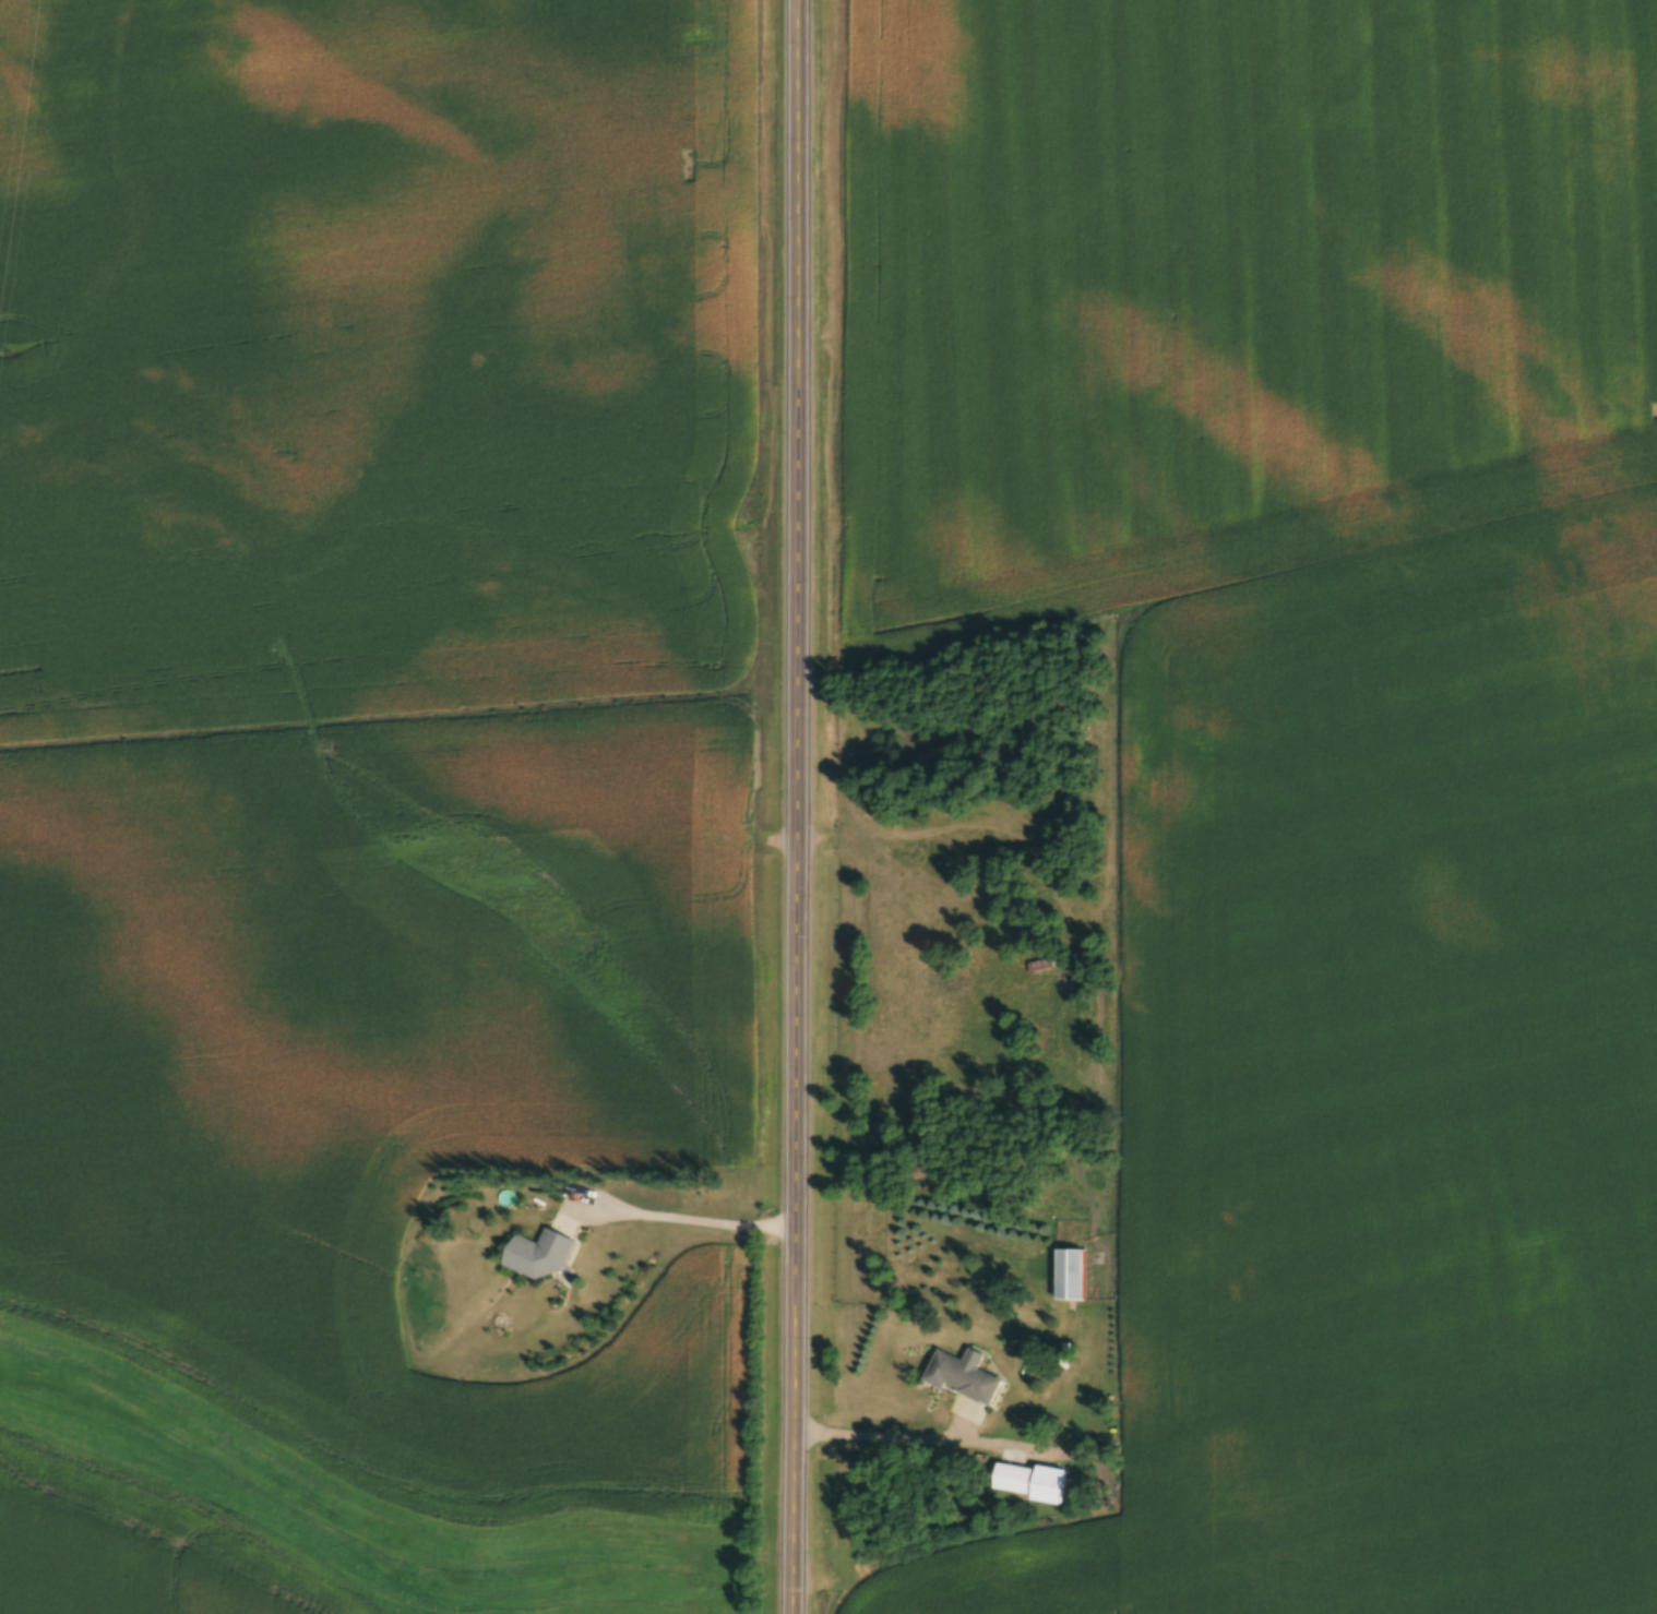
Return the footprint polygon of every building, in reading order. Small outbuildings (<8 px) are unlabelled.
[(577,1241),(547,1229),(540,1245),(518,1236),(506,1264),(559,1285),(577,1241)] [(1086,1301),(1086,1250),(1057,1250),(1057,1301),(1086,1301)] [(993,1405),(1005,1378),(939,1350),(926,1379),(947,1388),(948,1386),(993,1405)] [(1030,1495),(1035,1469),(998,1462),(994,1488),(1030,1495)]
